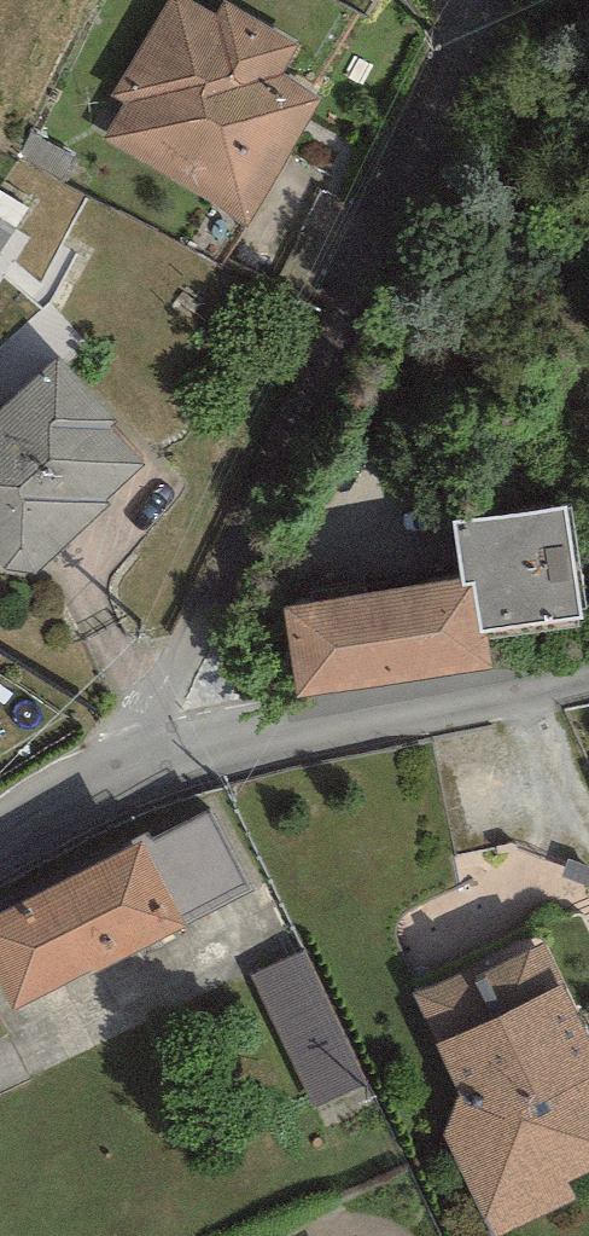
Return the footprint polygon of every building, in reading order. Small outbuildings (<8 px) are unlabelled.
[(373,16),(380,0),(339,0),(373,16)] [(163,17),(93,169),(248,240),(318,88),(163,17)] [(0,406),(0,543),(31,574),(143,461),(44,362),(0,406)] [(454,536),(461,595),(476,592),(485,647),(583,634),(571,525),(454,536)] [(461,595),(284,623),(298,710),(490,680),(485,647),(476,592),(461,595)] [(16,999),(185,913),(144,832),(0,906),(0,968),(16,999)] [(257,961),(317,1094),(367,1072),(306,939),(257,961)] [(588,1185),(588,1045),(546,963),(400,1038),(501,1231),(588,1185)]
